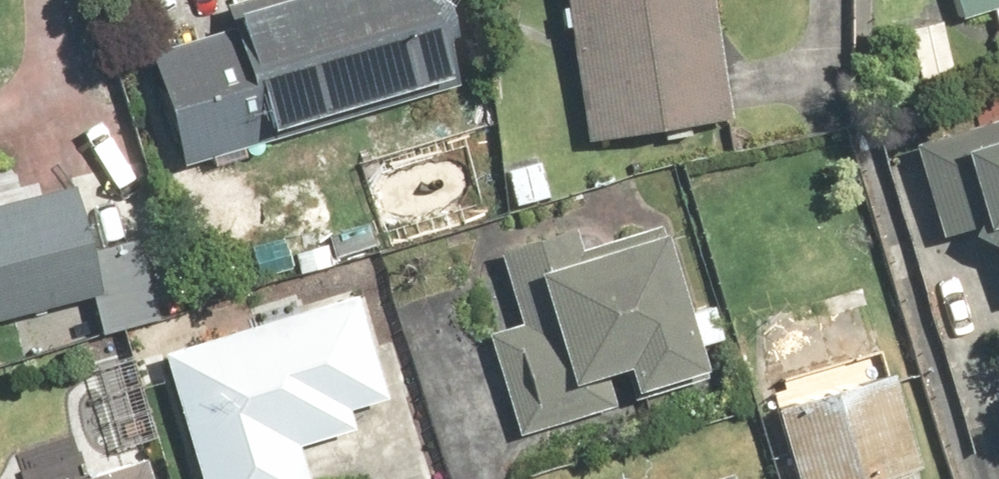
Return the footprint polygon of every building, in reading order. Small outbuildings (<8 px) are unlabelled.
[(234,11),(156,36),(197,165),(467,80),(441,0),(231,0),(234,11)] [(597,142),(744,122),(728,0),(578,0),(597,142)] [(998,8),(998,10),(998,0),(953,0),(961,21),(998,8)] [(981,152),(998,224),(998,147),(981,152)] [(10,207),(5,184),(0,185),(0,323),(56,310),(62,336),(105,326),(109,340),(167,326),(147,238),(96,250),(82,191),(10,207)] [(704,306),(684,232),(628,247),(626,240),(593,248),(588,231),(510,252),(528,320),(495,329),(524,440),(602,419),(594,388),(644,375),(650,401),(724,381),(715,348),(731,344),(720,302),(704,306)] [(173,352),(210,478),(319,478),(310,447),(365,431),(359,410),(399,398),(370,295),(173,352)] [(934,467),(907,375),(787,409),(808,478),(925,478),(923,471),(934,467)] [(153,457),(89,478),(161,478),(153,457)]
